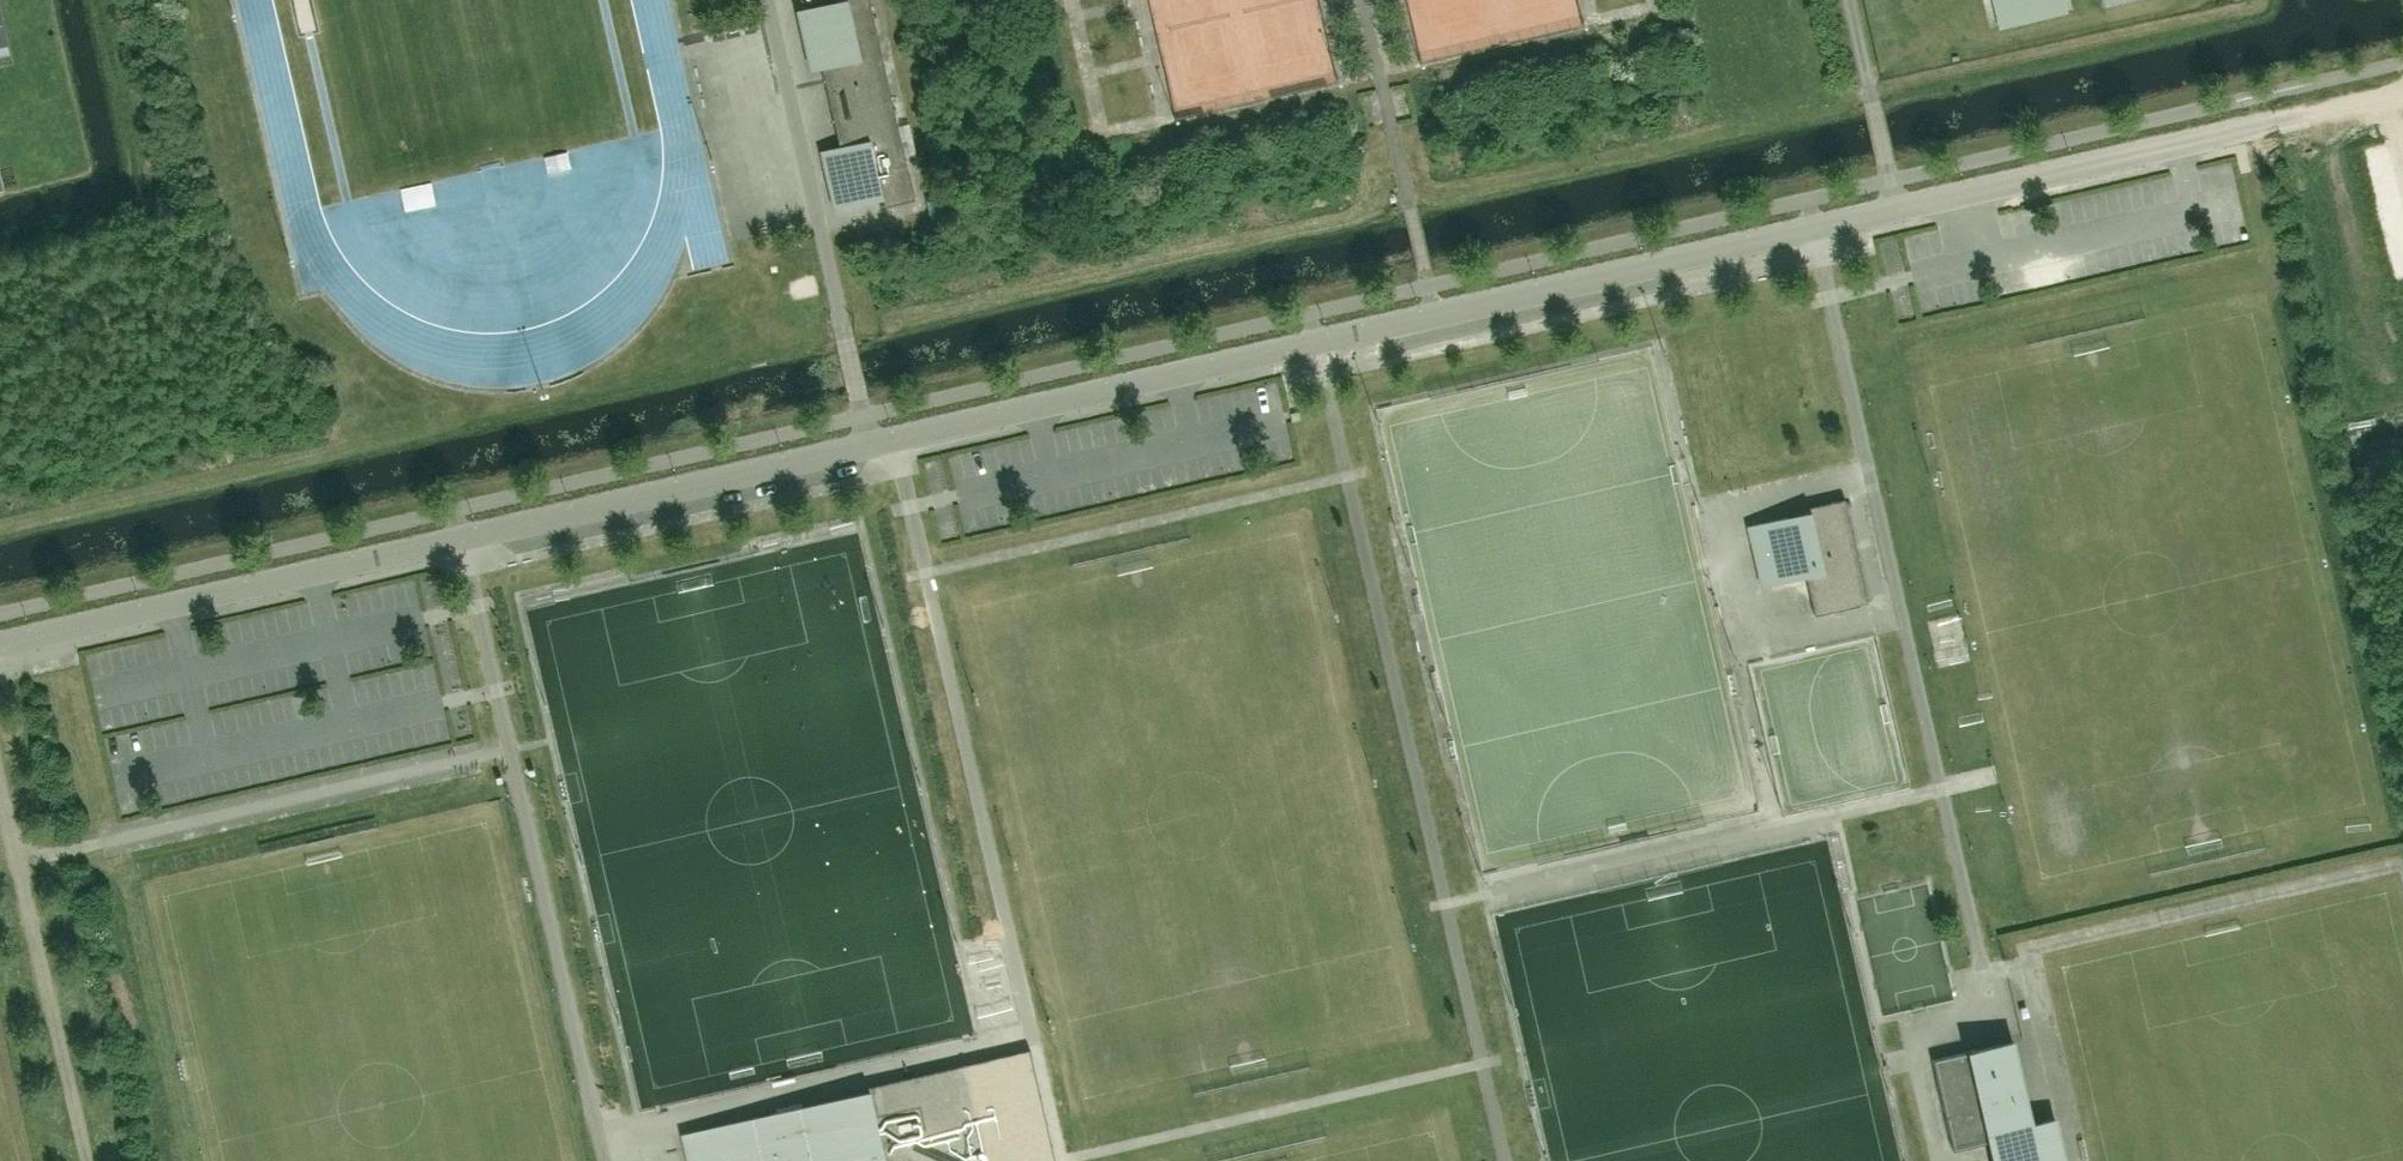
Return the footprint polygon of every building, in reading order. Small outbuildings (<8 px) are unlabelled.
[(915,199),(869,0),(825,0),(793,7),(807,71),(822,68),(840,147),(822,151),(835,208),(883,197),(885,206),(915,199)] [(2048,6),(2048,0),(2009,0),(2010,8),(2048,6)] [(1302,420),(1300,411),(1290,413),(1292,422),(1302,420)] [(1793,516),(1759,524),(1772,584),(1807,576),(1816,615),(1870,603),(1846,498),(1792,511),(1793,516)] [(2022,1017),(2029,1015),(2027,1006),(2020,1008),(2022,1017)] [(1992,1049),(1974,1053),(1932,1063),(1952,1151),(1988,1143),(1992,1160),(2040,1160),(2018,1067),(1998,1071),(1992,1049)] [(967,1066),(818,1100),(819,1106),(684,1137),(689,1160),(989,1160),(967,1066)]
